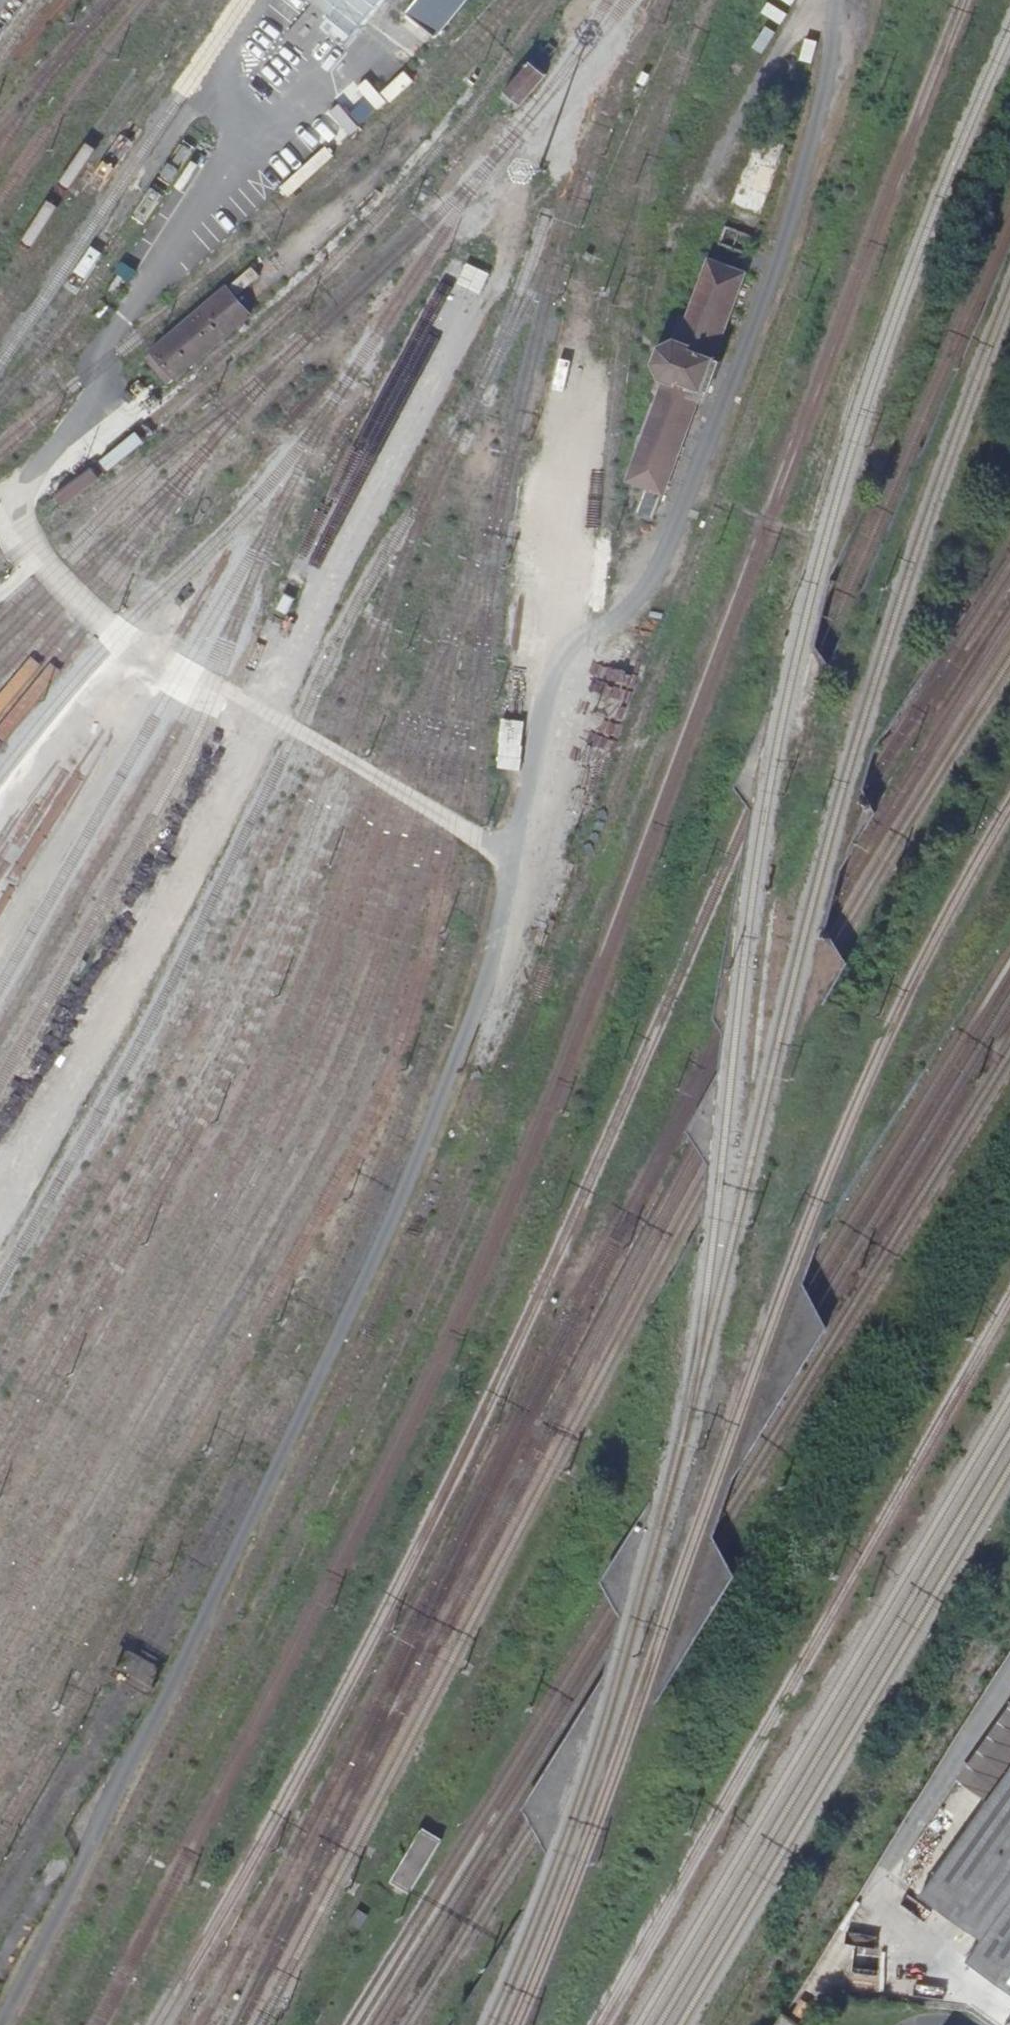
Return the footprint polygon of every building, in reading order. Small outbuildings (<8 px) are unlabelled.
[(371,18),(385,0),(348,0),(371,18)] [(406,13),(438,38),(470,0),(417,0),(406,13)] [(532,64),(505,95),(522,108),(547,76),(532,64)] [(391,103),(414,82),(405,72),(382,94),(391,103)] [(359,88),(378,111),(388,102),(368,80),(359,88)] [(359,88),(340,105),(360,127),(378,111),(359,88)] [(360,127),(340,105),(331,113),(350,136),(360,127)] [(761,129),(732,206),(763,217),(793,141),(761,129)] [(663,497),(666,498),(701,404),(710,408),(725,366),(718,363),(749,274),(710,259),(680,342),(661,350),(655,368),(663,386),(627,485),(646,491),(663,497)] [(254,316),(227,284),(141,357),(167,386),(173,381),(175,383),(254,316)] [(142,421),(164,403),(149,384),(126,403),(142,421)] [(663,497),(646,491),(637,517),(654,522),(663,497)] [(286,594),(277,610),(288,616),(296,600),(286,594)] [(501,766),(523,767),(526,718),(503,717),(501,766)] [(892,1877),(921,1899),(981,1942),(968,1962),(1009,1992),(1009,1709),(892,1877)] [(422,1830),(390,1883),(410,1895),(442,1842),(422,1830)] [(358,1910),(351,1922),(361,1928),(368,1916),(358,1910)] [(796,2014),(789,2024),(813,2024),(796,2014)]
